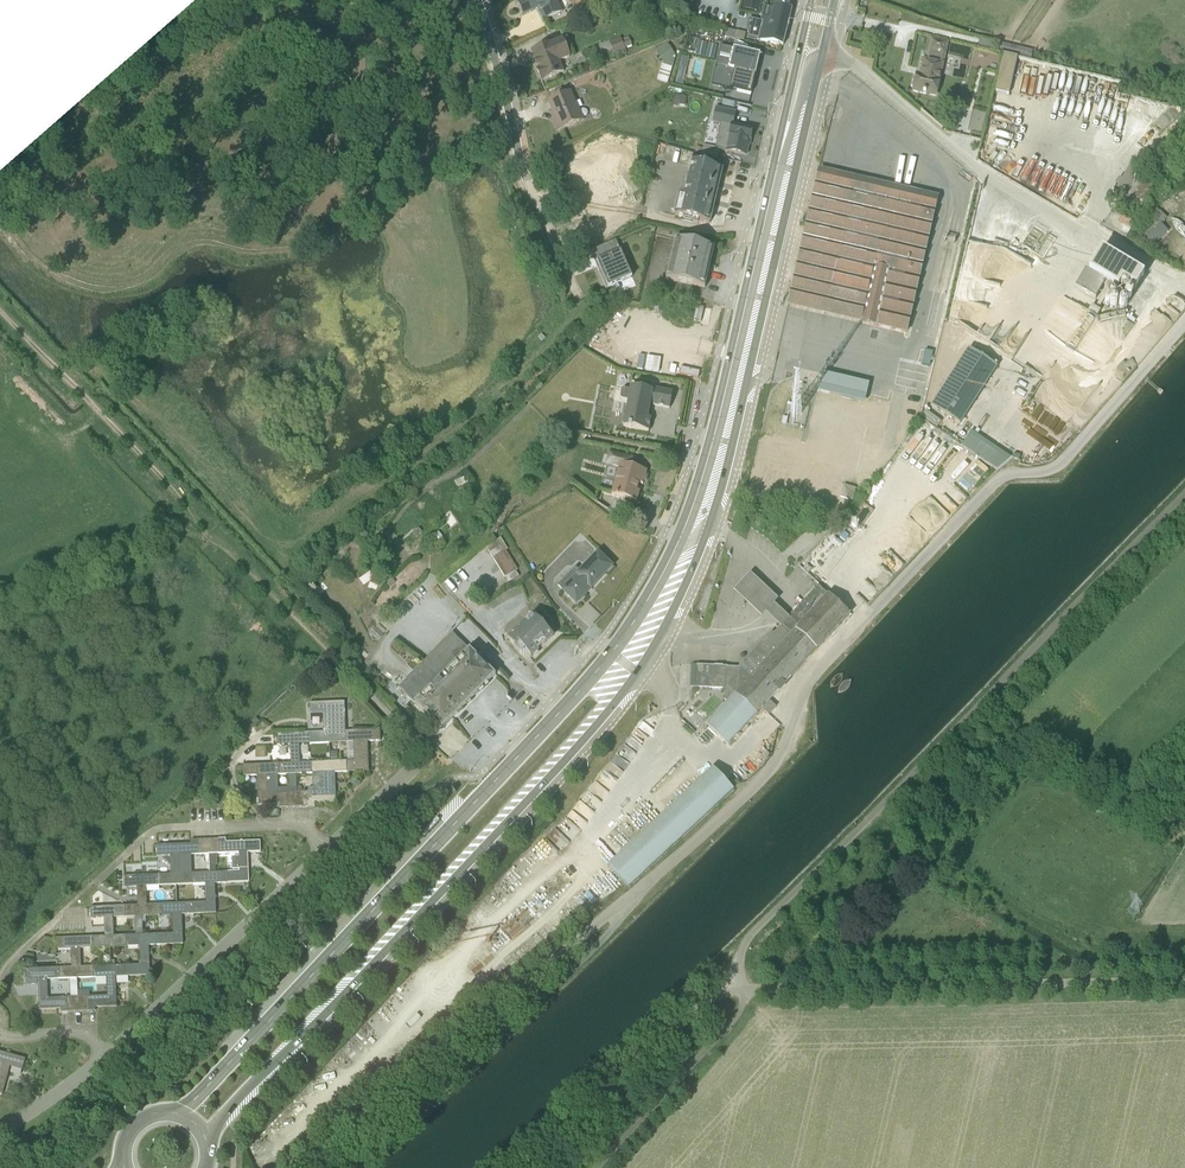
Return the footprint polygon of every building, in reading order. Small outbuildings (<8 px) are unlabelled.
[(516,2),(523,16),(537,9),(543,21),(562,12),(556,0),(520,0),(516,2)] [(791,9),(791,8),(773,4),(772,7),(766,6),(768,0),(760,0),(757,15),(764,16),(761,16),(760,21),(749,18),(746,28),(749,29),(747,37),(782,46),(791,9)] [(723,29),(721,36),(724,37),(723,38),(734,40),(734,39),(743,41),(745,33),(726,29),(725,30),(723,29)] [(536,70),(541,82),(563,72),(559,62),(570,57),(561,37),(530,51),(537,69),(536,70)] [(609,42),(616,58),(626,54),(624,49),(626,48),(626,50),(632,47),(628,38),(621,41),(619,37),(609,42)] [(936,97),(949,41),(929,37),(925,58),(922,58),(919,73),(915,73),(911,92),(936,97)] [(977,47),(990,50),(991,42),(978,39),(977,47)] [(1029,59),(1031,50),(996,41),(994,50),(1029,59)] [(697,42),(696,56),(716,58),(717,44),(697,42)] [(674,56),(667,44),(656,52),(664,65),(661,65),(657,80),(666,83),(674,56)] [(726,69),(721,88),(750,95),(758,55),(723,46),(718,67),(726,69)] [(1017,57),(1001,54),(993,91),(1008,95),(1017,57)] [(570,92),(548,102),(552,112),(554,112),(556,116),(552,118),(558,131),(583,120),(579,110),(578,110),(570,92)] [(685,105),(685,96),(673,96),(673,105),(685,105)] [(733,124),(736,112),(715,107),(712,122),(720,124),(715,147),(703,145),(701,155),(717,159),(719,149),(745,156),(746,156),(748,146),(750,146),(753,129),(733,124)] [(986,113),(972,110),(967,131),(981,134),(986,113)] [(691,160),(682,194),(715,202),(723,170),(691,160)] [(1108,181),(1117,186),(1114,192),(1140,209),(1155,183),(1128,167),(1121,180),(1112,175),(1108,181)] [(789,309),(911,333),(939,194),(817,170),(789,309)] [(678,193),(673,215),(683,218),(682,220),(697,223),(698,221),(710,224),(715,202),(678,193)] [(1159,212),(1134,237),(1152,254),(1158,249),(1154,246),(1167,232),(1160,224),(1166,219),(1159,212)] [(704,288),(714,248),(675,239),(665,279),(704,288)] [(1084,269),(1074,287),(1095,299),(1104,282),(1117,289),(1122,281),(1134,289),(1142,276),(1100,250),(1087,271),(1084,269)] [(968,348),(931,406),(959,425),(996,367),(968,348)] [(932,365),(934,350),(926,349),(924,364),(932,365)] [(1136,368),(1133,362),(1131,360),(1125,364),(1121,362),(1116,369),(1118,372),(1115,377),(1116,380),(1123,382),(1136,368)] [(819,392),(866,402),(870,383),(823,374),(819,392)] [(669,409),(672,392),(655,389),(655,392),(629,387),(629,390),(623,389),(621,390),(620,397),(621,400),(627,401),(624,418),(622,418),(622,423),(623,425),(622,427),(648,432),(651,420),(648,419),(651,403),(652,404),(652,406),(669,409)] [(970,433),(962,445),(1000,470),(1008,459),(970,433)] [(633,459),(608,452),(605,465),(618,469),(611,494),(629,500),(636,502),(639,492),(636,491),(638,484),(642,485),(646,471),(632,467),(633,459)] [(843,485),(840,497),(852,501),(855,489),(843,485)] [(870,490),(860,503),(869,509),(879,496),(870,490)] [(837,516),(833,507),(823,512),(827,521),(837,516)] [(450,512),(444,516),(451,526),(457,522),(450,512)] [(843,533),(839,538),(844,542),(848,537),(843,533)] [(499,538),(486,547),(508,582),(521,575),(499,538)] [(576,605),(613,567),(597,551),(578,571),(574,567),(557,586),(561,590),(560,590),(576,605)] [(764,587),(750,573),(733,591),(749,606),(761,617),(765,612),(781,627),(788,618),(773,604),(777,599),(764,587)] [(755,648),(767,658),(827,594),(818,585),(788,618),(781,627),(779,627),(773,633),(771,632),(755,648)] [(769,700),(849,614),(827,594),(734,693),(756,714),(761,709),(768,715),(776,707),(769,700)] [(553,637),(531,614),(506,638),(515,647),(513,648),(520,655),(525,651),(532,658),(538,652),(535,648),(543,640),(547,644),(553,637)] [(451,633),(423,661),(424,661),(466,705),(498,672),(472,646),(468,649),(451,633)] [(767,658),(755,648),(738,665),(738,668),(690,665),(689,666),(688,687),(689,688),(724,690),(724,700),(726,702),(705,724),(727,745),(756,714),(734,693),(767,658)] [(466,705),(423,661),(398,687),(440,730),(466,705)] [(345,731),(343,702),(309,703),(309,714),(322,714),(323,732),(276,734),(276,745),(289,745),(290,763),(243,765),(243,776),(256,776),(257,805),(279,804),(279,808),(314,806),(314,802),(335,801),(334,773),(368,771),(367,741),(380,741),(380,730),(345,731)] [(608,865),(628,886),(732,791),(712,768),(608,865)] [(225,839),(218,839),(211,839),(204,839),(197,840),(190,840),(191,854),(198,853),(205,853),(209,853),(209,863),(212,863),(216,863),(216,853),(218,853),(226,853),(225,839)] [(239,871),(224,872),(224,882),(248,882),(247,852),(259,852),(259,841),(225,842),(226,853),(238,853),(238,857),(232,857),(232,869),(239,869),(239,871)] [(170,874),(162,875),(163,885),(192,884),(191,873),(190,844),(156,845),(156,856),(169,855),(170,874)] [(205,902),(194,903),(194,913),(215,912),(214,883),(224,882),(224,872),(191,873),(192,884),(193,884),(193,888),(205,888),(205,902)] [(137,905),(123,905),(123,916),(158,915),(157,904),(146,905),(146,886),(163,885),(162,875),(123,876),(124,887),(136,887),(137,905)] [(161,933),(161,945),(182,944),(181,914),(194,914),(194,913),(194,902),(157,904),(158,915),(171,914),(172,933),(161,933)] [(94,947),(125,946),(124,935),(113,935),(112,917),(123,916),(123,905),(90,907),(90,918),(103,917),(104,936),(94,936),(94,947)] [(140,964),(128,964),(129,975),(150,975),(148,945),(161,945),(161,933),(148,934),(124,935),(125,946),(139,946),(140,964)] [(77,977),(95,977),(95,966),(80,966),(79,948),(94,947),(94,936),(57,938),(58,949),(70,948),(71,967),(58,967),(59,978),(69,978),(77,977)] [(106,995),(87,996),(87,1010),(116,1009),(115,976),(129,975),(128,964),(95,966),(95,977),(106,976),(106,995)] [(47,978),(59,978),(58,967),(24,969),(24,980),(37,979),(38,1009),(60,1008),(60,1011),(67,1011),(67,996),(47,997),(47,978)] [(69,978),(70,996),(77,996),(77,977),(69,978)] [(67,996),(67,1011),(87,1010),(87,996),(77,996),(70,996),(67,996)] [(2,1094),(9,1065),(22,1069),(24,1058),(0,1052),(0,1093),(2,1094)]
